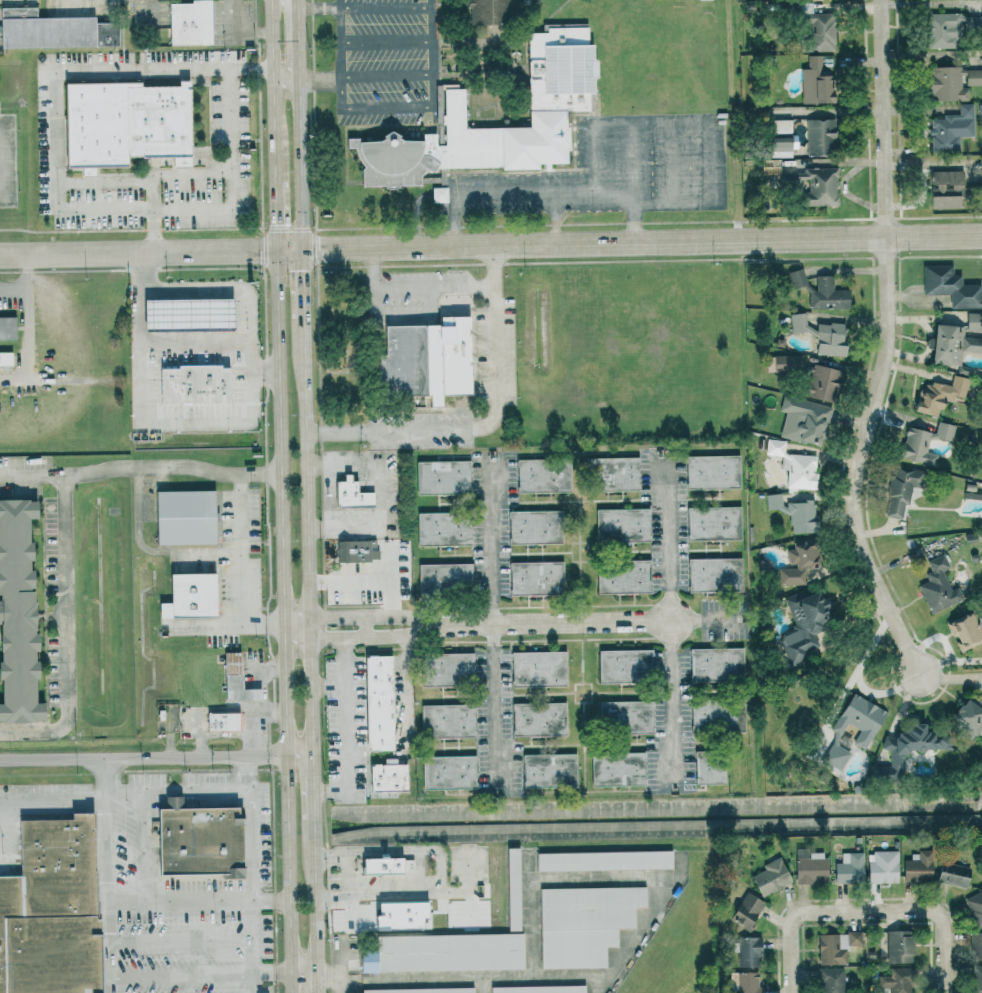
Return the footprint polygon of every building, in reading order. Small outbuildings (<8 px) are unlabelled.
[(468,25),(509,26),(509,0),(468,0),(468,25)] [(209,2),(167,3),(168,46),(210,45),(209,2)] [(833,52),(833,14),(812,13),(812,3),(793,3),(792,24),(809,24),(809,51),(833,52)] [(117,46),(116,23),(93,24),(93,17),(35,18),(35,8),(0,8),(0,48),(117,46)] [(927,48),(959,48),(958,14),(926,14),(927,48)] [(961,17),(961,25),(970,25),(970,32),(981,32),(981,17),(961,17)] [(568,163),(564,113),(591,111),(589,79),(593,78),(589,22),(541,26),(542,32),(523,34),(530,126),(465,131),(461,85),(433,87),(436,124),(442,124),(444,146),(435,146),(434,134),(420,135),(420,140),(394,142),(393,137),(345,141),(346,149),(357,148),(361,190),(420,185),(419,175),(568,163)] [(821,56),(807,56),(807,69),(800,69),(800,104),(833,103),(832,75),(821,75),(821,56)] [(967,86),(981,86),(981,69),(928,69),(929,101),(967,101),(967,86)] [(62,84),(63,169),(79,168),(79,177),(92,176),(92,168),(125,167),(124,158),(170,157),(171,168),(188,167),(186,81),(176,81),(176,86),(139,87),(139,83),(62,84)] [(973,137),(972,104),(958,104),(958,116),(929,117),(930,152),(958,151),(958,137),(973,137)] [(790,120),(767,120),(768,134),(790,134),(790,120)] [(833,156),(834,120),(806,120),(806,155),(833,156)] [(766,158),(791,157),(790,137),(766,138),(766,158)] [(801,206),(836,206),(836,168),(803,168),(803,173),(767,174),(767,189),(801,188),(801,206)] [(961,171),(929,172),(929,210),(961,209),(961,171)] [(445,203),(445,188),(430,188),(430,203),(445,203)] [(949,295),(949,309),(981,308),(981,299),(979,299),(979,285),(960,285),(959,276),(951,276),(951,266),(921,266),(922,295),(949,295)] [(792,290),(806,285),(801,269),(787,273),(792,290)] [(808,290),(808,310),(847,310),(847,290),(832,290),(832,276),(815,276),(815,290),(808,290)] [(141,301),(142,332),(231,330),(230,299),(141,301)] [(930,365),(959,367),(961,352),(981,353),(981,340),(962,338),(962,331),(981,332),(981,314),(966,312),(965,327),(933,325),(930,365)] [(816,356),(845,356),(844,324),(815,325),(815,327),(805,327),(804,314),(790,314),(790,334),(816,334),(816,356)] [(15,340),(15,317),(0,317),(0,340),(15,340)] [(468,395),(467,317),(438,317),(438,325),(383,326),(383,356),(376,356),(377,397),(428,396),(428,407),(439,407),(439,395),(468,395)] [(10,367),(10,352),(0,353),(0,367),(10,367)] [(802,356),(765,357),(766,374),(802,373),(802,356)] [(804,372),(808,373),(802,395),(831,404),(840,373),(807,363),(804,372)] [(158,367),(158,403),(228,404),(229,367),(158,367)] [(914,412),(938,418),(942,398),(962,403),(968,380),(952,376),(949,387),(922,381),(914,412)] [(830,407),(782,396),(779,411),(784,413),(779,436),(820,446),(830,407)] [(899,459),(933,467),(936,455),(925,452),(929,437),(951,442),(954,426),(937,422),(934,434),(906,428),(899,459)] [(811,489),(814,455),(783,453),(784,440),(766,439),(764,454),(786,455),(784,487),(811,489)] [(686,489),(739,488),(738,455),(685,456),(686,489)] [(638,458),(586,457),(586,476),(592,476),(592,490),(638,490),(638,458)] [(516,491),(569,493),(569,460),(516,458),(516,491)] [(468,460),(415,461),(416,495),(469,494),(468,460)] [(912,469),(891,466),(884,516),(904,519),(912,469)] [(357,492),(356,480),(350,480),(350,474),(342,474),(342,481),(333,481),(334,507),(373,506),(373,492),(357,492)] [(153,491),(154,545),(213,544),(212,490),(153,491)] [(766,511),(789,510),(790,533),(815,532),(813,501),(782,503),(782,494),(765,494),(766,511)] [(32,518),(34,518),(34,499),(0,499),(0,721),(32,721),(32,518)] [(740,539),(739,506),(686,508),(687,540),(740,539)] [(648,508),(594,509),(595,542),(649,541),(648,508)] [(508,511),(508,544),(560,543),(560,510),(508,511)] [(470,545),(469,512),(416,514),(417,546),(470,545)] [(374,540),(335,541),(336,562),(369,562),(369,547),(375,547),(374,540)] [(778,584),(820,582),(819,544),(786,546),(787,567),(777,567),(778,584)] [(930,614),(961,600),(955,588),(950,590),(941,571),(948,568),(942,554),(926,561),(930,571),(924,574),(927,581),(917,585),(930,614)] [(688,592),(739,591),(739,558),(687,559),(688,592)] [(562,594),(561,561),(508,562),(509,595),(562,594)] [(650,592),(649,562),(595,564),(596,594),(650,592)] [(417,564),(418,594),(471,592),(470,563),(417,564)] [(212,573),(168,573),(168,602),(156,602),(157,617),(213,617),(212,573)] [(782,599),(795,629),(777,637),(788,661),(824,644),(815,623),(828,617),(816,589),(800,597),(797,591),(782,599)] [(979,629),(974,613),(947,622),(960,650),(981,642),(981,628),(979,629)] [(742,648),(689,648),(689,681),(742,681),(742,648)] [(650,649),(597,650),(598,683),(651,682),(650,649)] [(223,700),(259,700),(259,688),(240,689),(240,652),(222,652),(223,700)] [(510,652),(510,686),(564,686),(564,652),(510,652)] [(420,686),(473,685),(472,653),(420,653),(420,686)] [(392,751),(391,655),(363,656),(364,751),(392,751)] [(970,690),(948,723),(973,740),(981,726),(981,698),(970,690)] [(885,712),(851,693),(830,730),(836,733),(820,762),(838,773),(849,753),(846,751),(851,743),(864,750),(885,712)] [(743,730),(742,708),(733,709),(733,700),(690,701),(691,731),(743,730)] [(652,701),(598,702),(598,731),(652,730),(652,701)] [(513,710),(513,704),(566,703),(567,736),(514,737),(514,731),(515,731),(514,710),(513,710)] [(422,706),(422,738),(476,738),(476,731),(475,731),(474,711),(475,711),(475,705),(422,706)] [(237,712),(205,713),(205,730),(237,730),(237,712)] [(949,733),(922,732),(923,723),(906,723),(905,735),(882,735),(882,750),(888,750),(888,766),(869,765),(869,780),(890,780),(891,770),(902,770),(902,750),(948,751),(949,733)] [(593,754),(593,787),(646,786),(646,780),(645,780),(644,759),(645,759),(645,753),(593,754)] [(724,784),(723,753),(694,753),(695,784),(724,784)] [(524,762),(523,755),(576,754),(577,787),(524,788),(524,782),(525,782),(525,762),(524,762)] [(476,762),(476,757),(423,757),(424,790),(477,789),(477,783),(476,783),(475,762),(476,762)] [(406,792),(407,765),(368,764),(367,791),(406,792)] [(155,808),(156,874),(221,874),(221,878),(239,878),(238,807),(180,808),(180,796),(163,796),(163,808),(155,808)] [(92,812),(68,813),(68,819),(16,820),(17,875),(0,875),(0,992),(95,992),(92,812)] [(508,849),(520,849),(521,934),(524,934),(524,969),(378,973),(378,974),(362,974),(362,952),(378,952),(377,938),(509,934),(508,849)] [(794,883),(825,884),(825,853),(808,853),(808,849),(795,849),(794,883)] [(866,862),(867,883),(897,883),(896,851),(871,851),(872,861),(866,862)] [(902,882),(930,883),(931,852),(910,851),(910,860),(902,860),(902,882)] [(537,855),(538,872),(673,869),(672,852),(537,855)] [(861,852),(840,853),(840,863),(833,863),(833,883),(862,883),(861,852)] [(750,876),(760,897),(791,882),(778,857),(762,865),(764,870),(750,876)] [(400,858),(360,858),(360,874),(400,873),(400,858)] [(969,868),(940,861),(935,881),(964,888),(969,868)] [(539,888),(540,969),(606,968),(605,947),(617,947),(616,928),(634,928),(633,908),(645,908),(645,887),(539,888)] [(976,928),(981,926),(981,891),(963,899),(976,928)] [(748,930),(763,902),(744,892),(729,920),(748,930)] [(377,902),(377,914),(373,914),(373,930),(420,929),(420,918),(426,918),(426,901),(377,902)] [(885,932),(886,963),(913,962),(912,932),(885,932)] [(817,934),(818,965),(846,964),(845,946),(860,945),(859,933),(817,934)] [(970,961),(981,961),(981,933),(970,933),(970,961)] [(737,967),(760,967),(759,937),(736,937),(737,967)] [(971,966),(970,992),(981,992),(981,966),(971,966)] [(911,968),(889,967),(889,976),(877,976),(877,988),(890,988),(890,992),(910,992),(911,968)] [(819,992),(843,992),(843,968),(819,968),(819,992)] [(758,972),(728,972),(728,990),(736,990),(736,992),(758,992),(758,972)]
